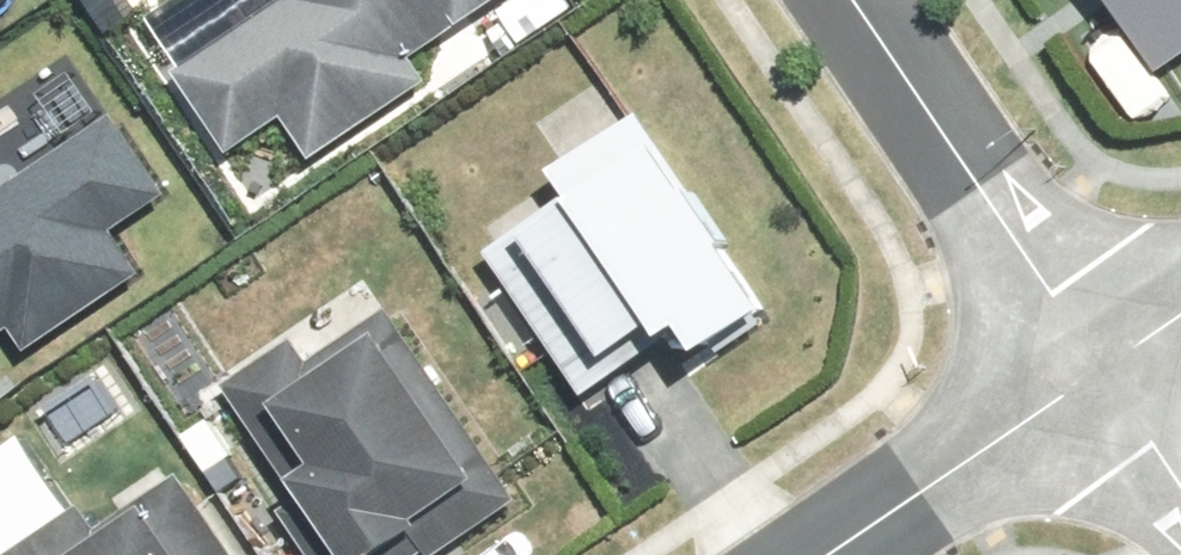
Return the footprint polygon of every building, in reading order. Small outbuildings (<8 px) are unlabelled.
[(276,125),(303,166),(425,85),(407,58),(494,0),(276,0),(278,3),(165,78),(221,162),(276,125)] [(1140,130),(1180,103),(1180,0),(1055,0),(1140,130)] [(513,170),(531,195),(456,245),(583,433),(656,381),(671,403),(790,322),(633,89),(513,170)] [(4,322),(19,342),(122,266),(102,238),(172,186),(109,100),(0,179),(0,325),(4,322)] [(209,392),(321,554),(398,554),(522,471),(386,272),(209,392)] [(199,457),(110,512),(95,488),(0,547),(0,554),(261,554),(199,457)]
